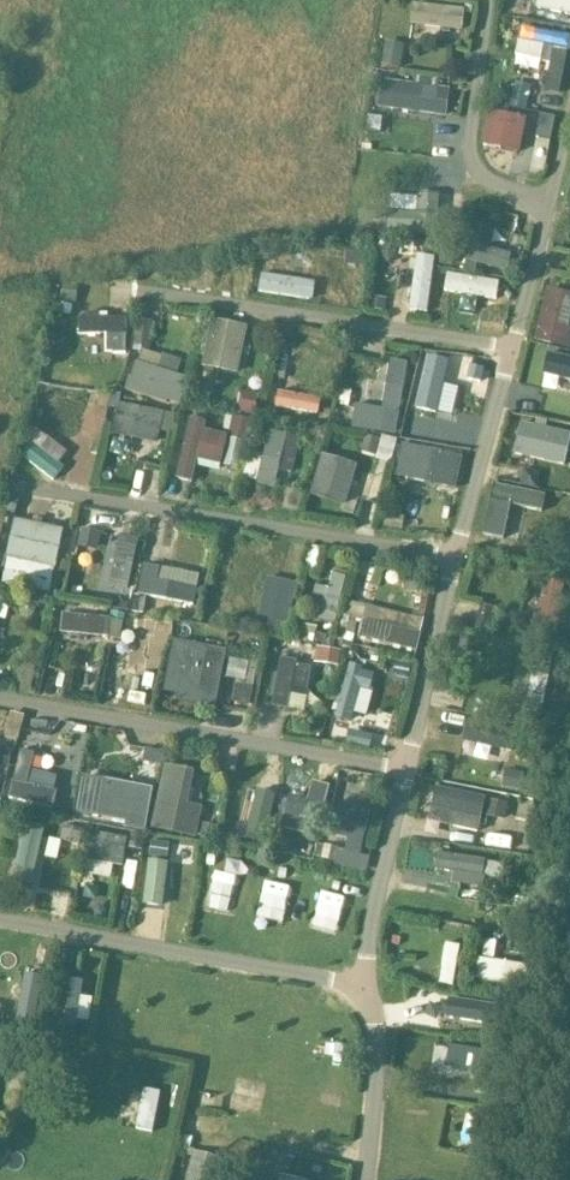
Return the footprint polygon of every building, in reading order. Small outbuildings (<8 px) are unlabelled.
[(534,10),(569,14),(569,0),(535,0),(534,10)] [(410,4),(409,26),(463,28),(464,6),(410,4)] [(516,28),(515,58),(546,60),(545,91),(567,92),(569,31),(516,28)] [(400,67),(404,43),(385,40),(380,64),(400,67)] [(527,111),(534,86),(517,81),(510,106),(527,111)] [(449,113),(450,84),(378,82),(377,110),(449,113)] [(481,146),(519,153),(526,116),(488,109),(481,146)] [(540,114),(538,136),(553,138),(555,115),(540,114)] [(544,170),(551,141),(536,137),(529,166),(544,170)] [(388,224),(439,226),(440,193),(416,192),(415,212),(388,211),(388,224)] [(489,236),(469,231),(462,262),(505,273),(510,252),(486,246),(489,236)] [(410,311),(429,312),(431,255),(412,255),(410,311)] [(445,274),(443,292),(498,297),(499,279),(445,274)] [(259,275),(257,293),(314,298),(315,279),(259,275)] [(546,287),(534,342),(569,350),(569,293),(546,287)] [(104,334),(103,352),(125,353),(126,317),(79,315),(78,333),(104,334)] [(204,368),(243,370),(245,322),(206,321),(204,368)] [(125,389),(171,405),(186,363),(140,347),(125,389)] [(569,380),(569,357),(547,352),(542,375),(569,380)] [(356,403),(351,427),(393,435),(407,363),(390,360),(380,408),(356,403)] [(268,408),(321,410),(322,386),(291,385),(291,392),(268,391),(268,408)] [(112,437),(156,441),(157,430),(171,431),(173,410),(115,405),(112,437)] [(405,435),(396,476),(457,489),(467,448),(455,446),(460,420),(409,409),(404,435),(405,435)] [(202,429),(204,420),(187,416),(173,477),(191,481),(196,458),(220,463),(226,435),(202,429)] [(512,454),(564,465),(569,438),(569,433),(519,422),(512,454)] [(55,479),(64,466),(58,463),(67,449),(36,429),(19,455),(55,479)] [(260,459),(248,456),(242,479),(274,487),(279,470),(293,474),(302,439),(268,430),(260,459)] [(371,436),(368,456),(393,460),(396,440),(371,436)] [(345,505),(358,464),(322,453),(309,494),(345,505)] [(480,534),(502,539),(511,504),(541,511),(545,495),(494,482),(480,534)] [(63,528),(13,517),(0,576),(0,581),(49,592),(63,528)] [(82,547),(99,550),(103,532),(86,528),(82,547)] [(109,587),(129,589),(135,540),(115,537),(109,587)] [(136,597),(196,604),(200,571),(140,564),(136,597)] [(334,621),(347,576),(333,572),(328,588),(317,585),(308,614),(334,621)] [(266,575),(256,616),(288,623),(298,582),(266,575)] [(349,602),(346,614),(364,618),(360,639),(418,652),(425,618),(349,602)] [(60,633),(121,638),(123,618),(62,613),(60,633)] [(169,639),(162,697),(218,704),(225,646),(169,639)] [(338,666),(341,651),(318,648),(316,662),(338,666)] [(257,684),(261,661),(229,656),(225,679),(257,684)] [(275,707),(307,710),(311,662),(279,659),(275,707)] [(367,715),(379,673),(348,664),(333,717),(350,722),(353,711),(367,715)] [(4,772),(13,752),(0,745),(0,770),(4,772)] [(16,749),(9,801),(52,807),(56,774),(30,770),(33,752),(16,749)] [(149,828),(195,839),(203,806),(186,801),(194,771),(164,764),(149,828)] [(81,775),(74,817),(145,829),(152,787),(81,775)] [(432,787),(427,823),(480,830),(485,794),(432,787)] [(493,798),(488,815),(505,821),(511,804),(493,798)] [(334,801),(322,861),(362,870),(375,810),(334,801)] [(86,875),(121,876),(122,834),(87,833),(86,875)] [(10,882),(30,886),(38,847),(19,843),(10,882)] [(416,854),(414,877),(484,885),(486,862),(429,855),(416,854)] [(165,907),(172,862),(149,858),(141,903),(165,907)] [(234,911),(239,875),(212,872),(207,908),(234,911)] [(265,883),(259,917),(282,922),(289,888),(265,883)] [(342,931),(344,895),(318,893),(316,930),(342,931)] [(455,985),(460,944),(444,942),(439,983),(455,985)] [(506,982),(509,961),(478,956),(475,977),(506,982)] [(36,1025),(38,974),(19,974),(18,1024),(36,1025)] [(90,1024),(92,996),(82,995),(83,979),(65,978),(62,1022),(90,1024)] [(437,1067),(457,1075),(465,1051),(446,1043),(437,1067)] [(133,1086),(128,1133),(155,1135),(159,1089),(133,1086)] [(193,1152),(185,1179),(218,1179),(224,1160),(193,1152)] [(396,1179),(418,1179),(422,1168),(401,1162),(396,1179)]
